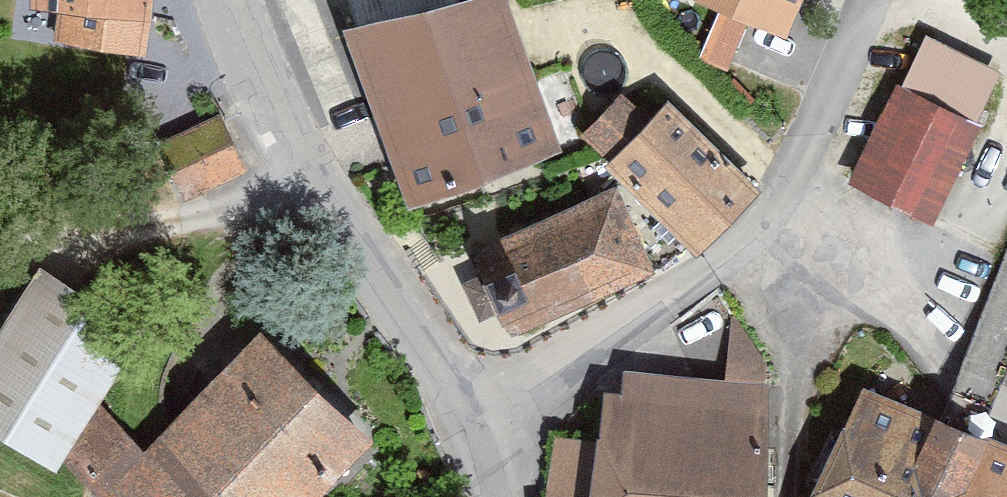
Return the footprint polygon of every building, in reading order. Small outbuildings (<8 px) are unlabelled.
[(29,13),(86,18),(82,47),(131,55),(134,23),(151,24),(155,0),(30,0),(29,13)] [(344,38),(411,217),(560,155),(507,0),(489,0),(432,17),(426,0),(346,0),(357,33),(344,38)] [(788,44),(806,0),(686,0),(788,44)] [(902,89),(898,87),(849,187),(933,229),(982,128),(977,126),(1002,74),(928,37),(902,89)] [(761,198),(669,104),(652,122),(625,96),(583,140),(611,166),(605,172),(621,187),(685,251),(698,263),(761,198)] [(249,173),(221,116),(155,146),(186,202),(249,173)] [(621,187),(618,188),(654,274),(685,251),(621,187)] [(654,274),(618,188),(469,255),(480,278),(462,286),(480,324),(498,316),(511,343),(655,277),(654,274)] [(41,273),(0,338),(0,444),(58,479),(65,465),(96,496),(325,496),(373,447),(261,338),(144,460),(101,410),(147,337),(41,273)] [(771,373),(732,312),(726,383),(625,374),(622,399),(604,397),(600,442),(591,496),(766,496),(771,373)] [(863,393),(813,496),(1006,496),(1006,452),(863,393)] [(541,496),(591,496),(600,442),(551,435),(541,496)]
